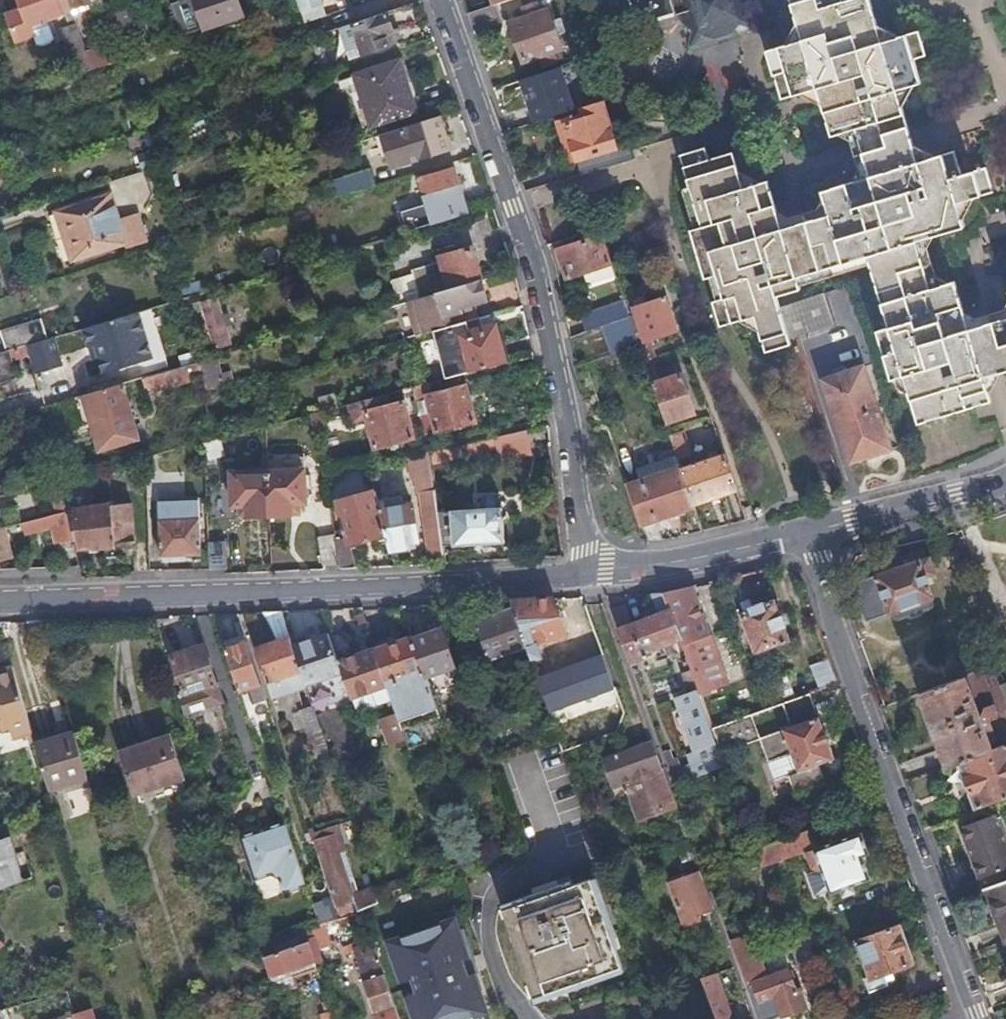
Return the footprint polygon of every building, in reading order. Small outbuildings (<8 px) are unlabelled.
[(73,8),(70,0),(20,0),(21,5),(5,11),(14,38),(30,32),(28,23),(73,8)] [(73,8),(96,0),(70,0),(73,8)] [(180,34),(242,14),(237,0),(181,0),(170,4),(180,34)] [(350,7),(347,0),(297,0),(305,22),(350,7)] [(467,14),(493,4),(503,0),(462,0),(467,14)] [(685,138),(640,0),(628,0),(671,143),(685,138)] [(685,138),(750,117),(754,114),(758,101),(742,42),(751,39),(750,33),(760,30),(751,0),(640,0),(685,138)] [(760,30),(762,35),(751,39),(742,42),(755,83),(763,80),(772,101),(795,95),(812,140),(843,143),(845,149),(847,155),(842,161),(846,179),(803,193),(802,216),(783,219),(770,181),(747,184),(733,150),(702,157),(700,148),(679,152),(699,235),(688,238),(703,285),(714,282),(720,302),(708,305),(717,328),(752,317),(764,351),(788,342),(773,297),(799,289),(794,277),(865,256),(887,326),(882,328),(897,378),(908,374),(924,422),(995,400),(988,376),(1004,372),(1005,371),(1005,290),(990,298),(989,313),(983,315),(969,321),(964,311),(953,280),(935,277),(925,241),(957,231),(964,223),(970,200),(990,194),(983,166),(959,174),(953,151),(927,156),(909,142),(907,131),(904,113),(917,81),(913,64),(922,59),(911,31),(900,33),(877,22),(870,0),(751,0),(760,30)] [(537,13),(532,1),(515,6),(519,20),(508,23),(521,60),(532,57),(536,69),(553,63),(550,52),(555,49),(541,12),(537,13)] [(141,17),(137,3),(117,9),(121,22),(141,17)] [(493,4),(467,14),(473,30),(500,22),(493,4)] [(396,33),(389,11),(339,27),(350,58),(391,45),(388,36),(396,33)] [(141,17),(121,22),(126,38),(135,35),(137,41),(147,37),(141,17)] [(63,27),(78,73),(93,68),(89,55),(85,44),(81,32),(78,23),(63,27)] [(92,29),(81,32),(85,44),(95,40),(92,29)] [(762,35),(760,30),(750,33),(751,39),(762,35)] [(89,55),(93,68),(110,63),(106,49),(89,55)] [(398,62),(353,76),(368,125),(413,111),(398,62)] [(617,142),(602,98),(577,107),(579,111),(554,119),(568,158),(576,156),(582,172),(633,154),(628,139),(617,142)] [(450,152),(438,116),(379,135),(388,163),(409,156),(412,163),(450,152)] [(11,161),(3,136),(0,137),(0,164),(11,161)] [(371,186),(374,186),(368,169),(334,179),(339,196),(371,186)] [(421,190),(432,224),(469,213),(454,169),(417,180),(421,190)] [(377,203),(393,198),(387,182),(374,186),(371,186),(377,203)] [(115,222),(107,197),(54,213),(68,260),(121,245),(122,249),(143,242),(134,217),(115,222)] [(415,197),(397,199),(401,229),(419,227),(415,197)] [(601,226),(587,231),(590,238),(604,234),(601,226)] [(604,234),(590,238),(558,248),(567,278),(585,272),(590,288),(619,278),(614,263),(604,234)] [(436,292),(480,278),(472,249),(427,262),(428,266),(436,292)] [(415,270),(422,295),(436,292),(428,266),(415,270)] [(411,299),(419,334),(432,330),(446,326),(443,315),(459,310),(458,306),(486,297),(480,278),(436,292),(422,295),(411,299)] [(781,308),(791,337),(835,323),(825,293),(781,308)] [(228,341),(214,295),(199,300),(212,346),(228,341)] [(642,325),(636,328),(640,339),(647,361),(656,358),(649,336),(677,327),(667,295),(635,306),(638,312),(642,325)] [(582,315),(586,329),(619,319),(631,314),(626,301),(582,315)] [(138,310),(83,326),(88,345),(95,343),(99,356),(103,371),(152,357),(138,310)] [(638,312),(631,314),(636,328),(642,325),(638,312)] [(631,314),(619,319),(627,344),(640,339),(636,328),(631,314)] [(446,326),(432,330),(445,376),(505,361),(495,326),(483,330),(479,316),(446,326)] [(26,343),(50,336),(44,317),(2,330),(8,348),(26,343)] [(50,336),(26,343),(35,372),(63,364),(54,335),(50,336)] [(95,343),(88,345),(92,358),(99,356),(95,343)] [(8,348),(0,350),(0,380),(16,376),(8,348)] [(205,389),(218,384),(211,356),(196,360),(200,374),(205,389)] [(154,387),(200,374),(196,360),(150,373),(152,382),(154,387)] [(890,449),(863,365),(824,378),(852,462),(890,449)] [(681,370),(653,379),(666,419),(694,409),(681,370)] [(147,383),(152,382),(150,373),(144,375),(145,379),(147,383)] [(139,435),(131,409),(123,381),(95,389),(86,392),(101,446),(139,435)] [(423,382),(411,385),(416,397),(423,395),(427,395),(423,382)] [(467,385),(427,395),(423,395),(434,431),(476,421),(467,385)] [(386,392),(347,402),(352,419),(365,415),(373,445),(414,435),(405,400),(388,403),(386,392)] [(423,395),(416,397),(425,434),(434,431),(423,395)] [(322,409),(311,412),(315,426),(325,423),(322,409)] [(685,428),(670,432),(680,458),(693,453),(685,428)] [(532,451),(528,429),(495,436),(500,458),(532,451)] [(430,449),(401,456),(404,468),(416,467),(417,475),(433,473),(430,449)] [(290,453),(270,453),(270,469),(290,468),(290,453)] [(694,501),(737,487),(726,455),(683,470),(694,501)] [(635,474),(637,481),(682,467),(680,458),(635,474)] [(357,464),(364,491),(374,488),(368,462),(357,464)] [(637,481),(626,485),(641,528),(697,509),(694,501),(683,470),(682,467),(637,481)] [(270,469),(270,511),(292,511),(292,502),(307,502),(306,468),(290,468),(270,469)] [(249,511),(270,511),(270,469),(233,470),(232,502),(249,503),(249,511)] [(92,505),(87,470),(60,477),(67,508),(78,507),(92,505)] [(25,486),(42,482),(39,475),(23,479),(25,486)] [(67,508),(60,477),(50,480),(57,509),(67,508)] [(429,557),(444,556),(443,544),(437,509),(435,486),(420,489),(429,557)] [(337,561),(337,568),(354,567),(348,543),(384,534),(381,513),(374,488),(364,491),(337,498),(346,535),(335,538),(337,561)] [(199,497),(160,497),(162,553),(201,552),(199,497)] [(131,501),(92,505),(78,507),(82,544),(134,539),(131,501)] [(451,508),(454,543),(503,540),(501,506),(451,508)] [(381,513),(384,534),(389,548),(407,542),(405,536),(414,532),(408,507),(381,513)] [(56,541),(74,537),(67,508),(57,509),(23,518),(25,529),(38,526),(39,527),(52,524),(56,541)] [(437,509),(443,544),(454,543),(451,508),(437,509)] [(18,554),(9,522),(2,524),(0,524),(0,559),(18,554)] [(225,527),(209,526),(210,559),(210,565),(226,564),(225,527)] [(320,563),(337,561),(335,538),(334,533),(317,534),(320,563)] [(923,561),(922,559),(857,582),(869,618),(894,609),(897,618),(935,604),(926,580),(940,575),(933,558),(923,561)] [(728,684),(692,583),(663,591),(680,640),(698,689),(700,695),(728,684)] [(610,606),(629,657),(680,640),(663,591),(652,591),(657,609),(632,618),(626,600),(610,606)] [(527,656),(538,651),(535,640),(561,630),(550,595),(508,598),(509,604),(523,644),(527,656)] [(775,601),(740,612),(754,653),(789,640),(775,601)] [(486,656),(523,644),(509,604),(472,616),(477,632),(486,656)] [(271,638),(253,645),(265,679),(283,672),(289,688),(304,683),(290,643),(278,608),(261,609),(271,638)] [(410,633),(425,675),(456,663),(441,622),(410,633)] [(341,670),(348,689),(383,677),(372,646),(350,654),(340,627),(328,631),(341,670)] [(304,683),(341,670),(328,631),(290,643),(304,683)] [(486,656),(477,632),(470,635),(478,659),(486,656)] [(396,713),(402,731),(440,717),(425,675),(410,633),(372,646),(383,677),(387,688),(396,713)] [(244,635),(223,643),(236,688),(248,684),(260,680),(244,635)] [(181,710),(220,695),(201,638),(169,649),(175,663),(182,687),(175,689),(181,710)] [(169,649),(162,651),(167,667),(175,663),(169,649)] [(527,656),(535,676),(546,673),(538,651),(527,656)] [(601,655),(536,678),(549,713),(614,690),(601,655)] [(820,689),(840,681),(830,656),(810,663),(820,689)] [(30,731),(8,661),(0,664),(0,750),(26,742),(24,733),(30,731)] [(517,702),(505,671),(492,676),(503,707),(517,702)] [(785,702),(800,697),(791,671),(776,677),(785,702)] [(283,672),(265,679),(270,695),(289,688),(283,672)] [(984,716),(967,673),(921,689),(949,763),(962,758),(996,746),(994,742),(984,716)] [(348,689),(352,701),(387,688),(383,677),(348,689)] [(260,680),(248,684),(254,701),(265,696),(260,680)] [(304,683),(289,688),(297,708),(311,703),(304,683)] [(693,748),(716,740),(712,729),(700,695),(698,689),(689,692),(691,698),(677,704),(693,748)] [(836,758),(810,693),(800,697),(785,702),(784,703),(793,728),(785,730),(801,772),(792,776),(798,793),(828,782),(821,764),(836,758)] [(220,695),(181,710),(183,715),(221,701),(220,695)] [(765,738),(785,730),(793,728),(784,703),(764,710),(755,713),(765,738)] [(988,705),(984,716),(994,742),(1001,738),(993,719),(1001,715),(995,703),(988,705)] [(388,736),(402,731),(396,713),(381,718),(388,736)] [(716,740),(721,753),(765,738),(755,713),(712,729),(716,740)] [(341,718),(330,723),(340,749),(350,745),(341,718)] [(317,767),(331,762),(319,726),(304,731),(317,767)] [(138,792),(186,776),(171,730),(124,745),(138,792)] [(47,788),(86,776),(73,731),(33,742),(47,788)] [(649,736),(601,755),(611,786),(622,782),(660,767),(649,736)] [(698,761),(721,753),(716,740),(693,748),(698,761)] [(996,746),(962,758),(979,806),(1005,795),(1005,742),(996,746)] [(674,783),(725,765),(721,753),(698,761),(669,771),(674,783)] [(635,817),(673,803),(660,767),(622,782),(635,817)] [(1005,879),(1005,822),(1001,809),(962,823),(982,876),(984,875),(988,886),(1005,879)] [(279,892),(300,885),(279,818),(265,823),(266,827),(254,832),(252,827),(236,833),(251,877),(266,872),(275,877),(279,892)] [(265,823),(252,827),(254,832),(266,827),(265,823)] [(314,839),(316,838),(332,834),(330,826),(311,831),(314,839)] [(820,842),(815,828),(756,850),(761,863),(813,844),(820,842)] [(830,893),(872,877),(864,855),(870,853),(862,832),(815,849),(808,852),(811,865),(817,869),(822,868),(830,893)] [(21,876),(3,834),(0,835),(0,885),(21,876)] [(342,914),(364,905),(380,900),(374,883),(353,890),(332,834),(316,838),(342,914)] [(761,863),(756,850),(750,852),(755,865),(761,863)] [(663,878),(679,922),(693,916),(691,911),(709,904),(696,866),(663,878)] [(590,877),(498,908),(502,917),(505,915),(531,986),(528,988),(531,996),(622,962),(590,877)] [(988,886),(985,887),(1005,941),(1005,879),(988,886)] [(335,933),(330,918),(313,925),(311,926),(315,938),(316,940),(335,933)] [(899,924),(852,942),(864,975),(857,979),(862,994),(890,983),(886,972),(912,961),(899,924)] [(262,956),(309,940),(315,938),(311,926),(258,943),(262,956)] [(500,1006),(472,928),(451,936),(461,963),(436,971),(437,977),(432,978),(437,992),(443,990),(450,1011),(479,1001),(483,1013),(500,1006)] [(739,963),(757,958),(760,956),(750,931),(730,938),(739,963)] [(317,963),(322,961),(316,940),(315,938),(309,940),(317,963)] [(381,1018),(399,1013),(375,939),(356,947),(381,1018)] [(270,979),(275,993),(296,985),(294,977),(318,967),(317,963),(309,940),(262,956),(270,979)] [(739,963),(753,1003),(774,996),(781,1016),(804,1007),(797,987),(794,988),(787,969),(764,977),(757,958),(739,963)] [(323,997),(326,1008),(337,1005),(333,993),(323,997)] [(721,994),(706,998),(713,1018),(730,1018),(721,994)] [(337,1005),(326,1008),(322,1011),(325,1018),(341,1018),(337,1005)] [(748,1009),(740,1011),(742,1018),(752,1018),(748,1009)]
